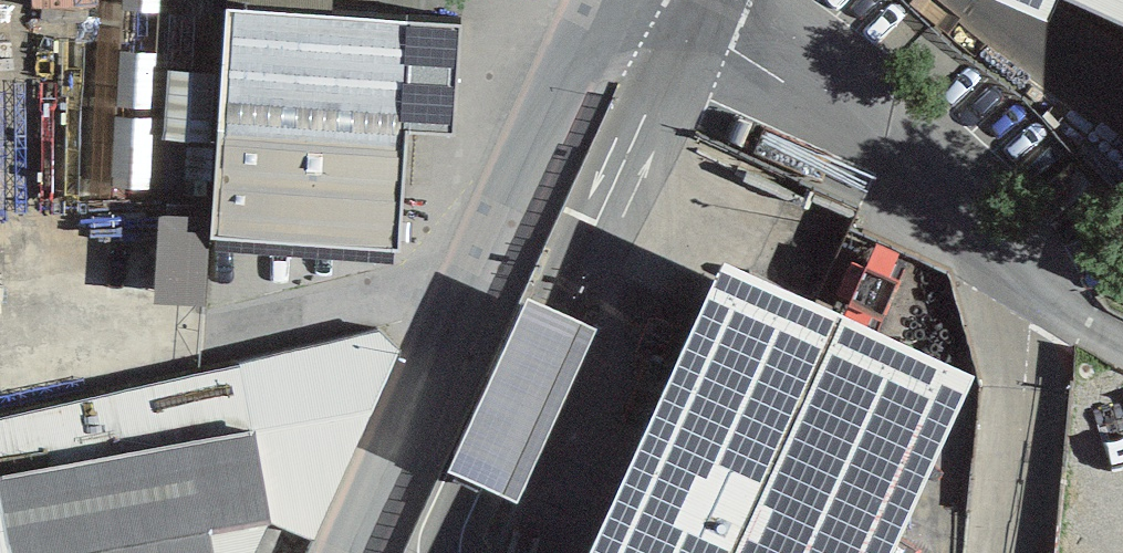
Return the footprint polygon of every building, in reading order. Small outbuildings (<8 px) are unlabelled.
[(225,8),(331,15),(332,0),(225,0),(225,8)] [(331,15),(225,8),(209,243),(397,255),(406,132),(452,135),(459,23),(331,15)] [(694,248),(552,552),(859,552),(946,364),(694,248)] [(520,493),(582,309),(527,290),(465,474),(520,493)] [(256,429),(271,521),(314,539),(398,351),(379,331),(0,419),(0,478),(256,429)] [(207,532),(271,521),(256,429),(0,478),(0,552),(212,552),(207,532)]
